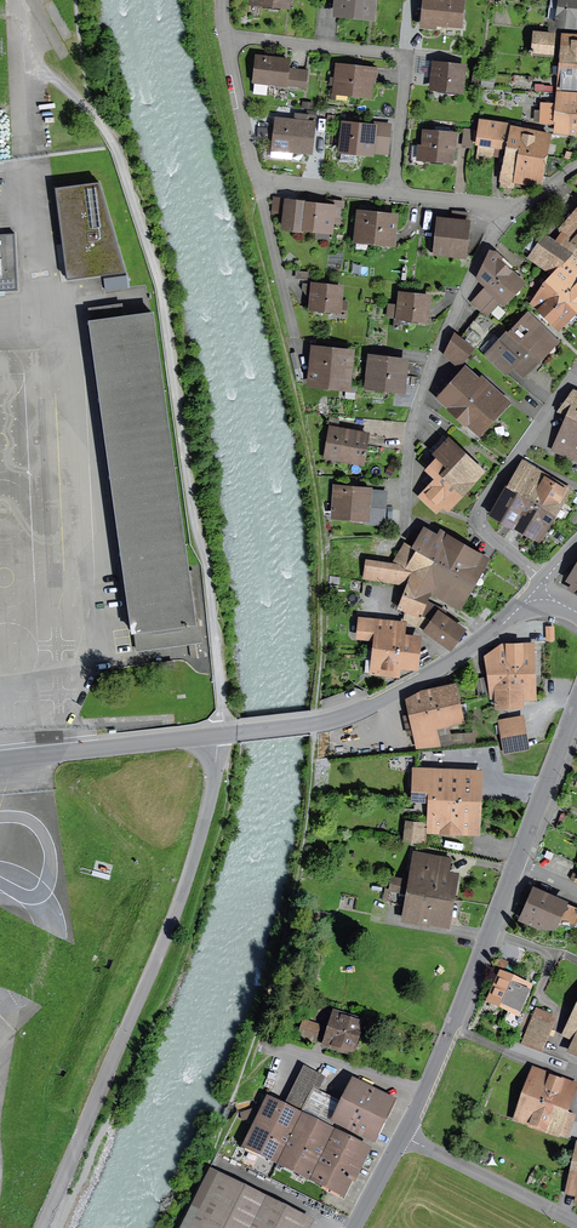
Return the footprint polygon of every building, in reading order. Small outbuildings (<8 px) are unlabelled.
[(279,6),(287,7),(288,0),(252,0),(251,3),(268,5),(267,11),(278,13),(279,6)] [(370,15),(371,0),(330,0),(330,4),(340,5),(338,12),(370,15)] [(423,22),(460,26),(463,0),(460,0),(425,0),(423,22)] [(576,27),(576,0),(551,0),(549,18),(559,19),(558,26),(576,27)] [(536,34),(534,54),(550,55),(552,35),(536,34)] [(564,42),(562,64),(576,65),(576,39),(576,38),(576,35),(563,34),(562,42),(564,42)] [(267,94),(268,83),(304,87),(306,71),(287,69),(288,61),(257,57),(253,92),(267,94)] [(576,92),(576,65),(562,64),(560,92),(576,92)] [(436,65),(433,88),(460,90),(462,68),(436,65)] [(369,95),(370,83),(374,83),(375,67),(364,66),(364,69),(338,67),(337,79),(331,78),(330,85),(336,86),(336,91),(369,95)] [(560,92),(559,103),(576,105),(576,92),(560,92)] [(298,117),(315,118),(316,101),(298,101),(298,117)] [(576,135),(576,105),(559,103),(558,105),(543,104),(541,122),(558,123),(557,133),(576,135)] [(291,159),(292,151),(311,153),(314,122),(276,118),(272,157),(291,159)] [(474,131),(473,144),(478,144),(498,147),(507,144),(544,155),(547,134),(520,130),(520,126),(481,121),(480,131),(474,131)] [(342,150),(370,153),(373,128),(345,125),(342,150)] [(260,129),(260,138),(272,139),(272,129),(260,129)] [(464,129),(462,145),(471,147),(473,130),(464,129)] [(425,132),(423,158),(451,161),(453,134),(425,132)] [(559,141),(559,148),(574,150),(575,142),(559,141)] [(501,181),(538,185),(544,155),(507,144),(498,147),(478,144),(477,153),(505,157),(501,181)] [(341,159),(356,161),(357,155),(342,153),(341,159)] [(125,274),(98,181),(54,187),(66,282),(125,274)] [(275,200),(273,212),(283,213),(285,201),(275,200)] [(302,229),(302,227),(330,230),(333,208),(286,201),(283,227),(302,229)] [(453,211),(452,221),(467,222),(468,212),(453,211)] [(359,213),(357,239),(392,243),(395,217),(359,213)] [(562,231),(575,242),(573,244),(576,247),(570,256),(576,262),(576,214),(562,231)] [(463,255),(464,246),(465,247),(467,223),(434,219),(430,252),(463,255)] [(19,290),(16,231),(0,232),(0,291),(19,290)] [(533,257),(555,272),(570,256),(545,239),(533,257)] [(511,270),(495,256),(492,255),(489,257),(479,276),(489,285),(473,303),(486,315),(502,297),(504,299),(519,283),(508,273),(511,270)] [(562,266),(543,283),(572,312),(576,306),(576,280),(562,266)] [(548,316),(558,326),(572,312),(543,283),(531,303),(545,318),(548,316)] [(346,316),(347,302),(339,302),(341,288),(303,284),(303,289),(308,297),(312,297),(311,308),(338,311),(338,315),(346,316)] [(413,325),(413,319),(426,320),(428,297),(401,294),(400,306),(389,305),(388,316),(395,317),(394,328),(402,329),(402,324),(413,325)] [(154,307),(124,311),(124,308),(123,300),(88,305),(90,316),(88,316),(131,630),(134,630),(137,650),(201,641),(199,621),(197,621),(189,568),(154,307)] [(514,329),(512,328),(508,332),(536,359),(553,340),(541,328),(543,326),(536,320),(533,323),(527,315),(514,329)] [(473,347),(454,332),(443,354),(457,366),(473,347)] [(513,363),(523,373),(536,359),(508,332),(486,354),(505,372),(513,363)] [(316,352),(313,381),(345,384),(348,355),(316,352)] [(372,358),(369,385),(401,389),(404,362),(372,358)] [(466,421),(478,432),(503,404),(491,393),(495,389),(482,378),(479,382),(465,370),(440,398),(465,422),(466,421)] [(567,417),(576,421),(576,392),(572,390),(556,412),(567,417)] [(567,417),(553,450),(576,460),(576,459),(576,421),(567,417)] [(365,454),(366,452),(364,451),(367,434),(331,428),(327,453),(343,455),(342,459),(362,463),(364,454),(365,454)] [(443,436),(430,450),(448,468),(444,473),(461,489),(479,470),(443,436)] [(443,501),(447,505),(461,489),(444,473),(448,468),(439,458),(434,464),(430,461),(425,467),(438,478),(422,497),(436,510),(443,501)] [(565,490),(520,464),(505,485),(516,491),(528,498),(551,513),(565,490)] [(513,524),(513,523),(528,498),(516,491),(507,487),(493,513),(513,524)] [(366,517),(365,522),(383,524),(385,492),(336,489),(335,515),(366,517)] [(513,524),(536,537),(551,513),(528,498),(513,523),(513,524)] [(426,532),(416,548),(431,558),(471,581),(485,559),(442,534),(439,539),(426,532)] [(443,596),(458,604),(471,581),(409,545),(406,543),(393,565),(367,561),(365,578),(409,585),(426,592),(430,593),(431,592),(443,596)] [(426,592),(409,585),(404,597),(401,596),(398,605),(405,608),(418,613),(423,601),(424,599),(426,592)] [(443,617),(445,612),(423,601),(418,613),(405,608),(404,620),(426,631),(427,630),(449,647),(461,630),(443,617)] [(360,637),(376,638),(375,648),(415,652),(416,639),(394,637),(396,622),(362,618),(360,637)] [(494,657),(484,659),(488,670),(532,669),(532,648),(519,648),(518,645),(502,645),(499,639),(488,647),(494,657)] [(398,663),(413,664),(415,652),(375,648),(369,647),(367,672),(397,675),(398,663)] [(521,696),(533,696),(532,669),(488,670),(492,706),(521,705),(521,696)] [(480,696),(489,693),(485,677),(476,679),(480,696)] [(409,701),(412,713),(456,703),(452,689),(437,692),(436,688),(424,691),(425,695),(409,698),(409,701)] [(446,720),(458,717),(456,703),(412,713),(404,715),(408,734),(417,732),(418,748),(451,744),(446,720)] [(497,723),(502,757),(528,753),(523,720),(497,723)] [(454,743),(477,742),(476,731),(454,732),(454,743)] [(418,797),(433,798),(475,800),(476,774),(419,771),(418,797)] [(431,828),(474,830),(475,800),(433,798),(431,828)] [(407,820),(404,840),(419,842),(421,822),(407,820)] [(392,888),(449,898),(453,875),(445,874),(447,860),(417,854),(411,882),(393,879),(392,888)] [(429,917),(445,920),(449,898),(392,888),(389,901),(408,905),(405,919),(428,923),(429,917)] [(524,918),(540,925),(552,925),(562,902),(536,890),(524,918)] [(562,902),(552,925),(572,925),(576,914),(576,908),(562,902)] [(518,1030),(525,1014),(521,1012),(530,991),(521,988),(523,983),(510,976),(509,977),(502,974),(506,965),(498,961),(491,978),(499,982),(491,1001),(510,1009),(503,1024),(518,1030)] [(538,1012),(524,1046),(539,1051),(553,1018),(538,1012)] [(330,1036),(328,1044),(350,1051),(358,1024),(333,1016),(326,1035),(330,1036)] [(576,1055),(576,1018),(570,1033),(566,1031),(564,1035),(576,1041),(572,1052),(576,1055)] [(304,1021),(298,1036),(315,1042),(320,1026),(304,1021)] [(245,1146),(278,1162),(300,1117),(320,1076),(305,1068),(284,1109),(284,1108),(283,1109),(268,1101),(245,1146)] [(543,1076),(536,1073),(527,1097),(565,1112),(574,1088),(559,1082),(560,1079),(544,1073),(543,1076)] [(335,1120),(371,1138),(389,1101),(353,1084),(335,1120)] [(565,1138),(573,1115),(565,1112),(527,1097),(519,1119),(525,1121),(524,1124),(565,1138)] [(331,1131),(331,1132),(300,1117),(278,1162),(343,1194),(351,1179),(354,1180),(368,1152),(365,1149),(338,1136),(339,1135),(331,1131)] [(305,1222),(223,1181),(199,1227),(302,1227),(305,1222)]
